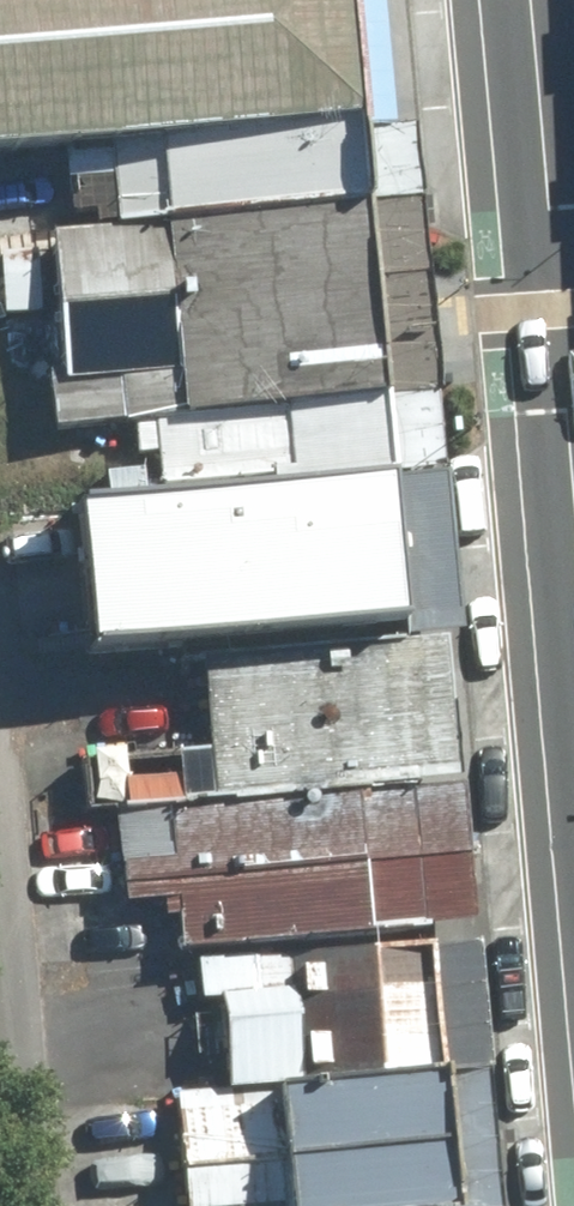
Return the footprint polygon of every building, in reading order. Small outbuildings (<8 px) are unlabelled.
[(107,150),(346,127),(333,0),(0,0),(0,160),(107,150)] [(107,150),(111,226),(353,206),(346,127),(107,150)] [(34,232),(50,428),(151,419),(371,399),(353,206),(111,226),(34,232)] [(158,503),(379,483),(371,399),(151,419),(158,503)] [(63,511),(74,651),(392,623),(379,483),(158,503),(63,511)] [(187,659),(200,804),(406,785),(393,641),(187,659)] [(200,804),(155,808),(168,952),(419,929),(406,785),(200,804)] [(209,998),(217,1089),(433,1071),(423,946),(192,965),(195,999),(209,998)] [(433,1071),(217,1089),(161,1094),(171,1205),(445,1205),(433,1071)]
